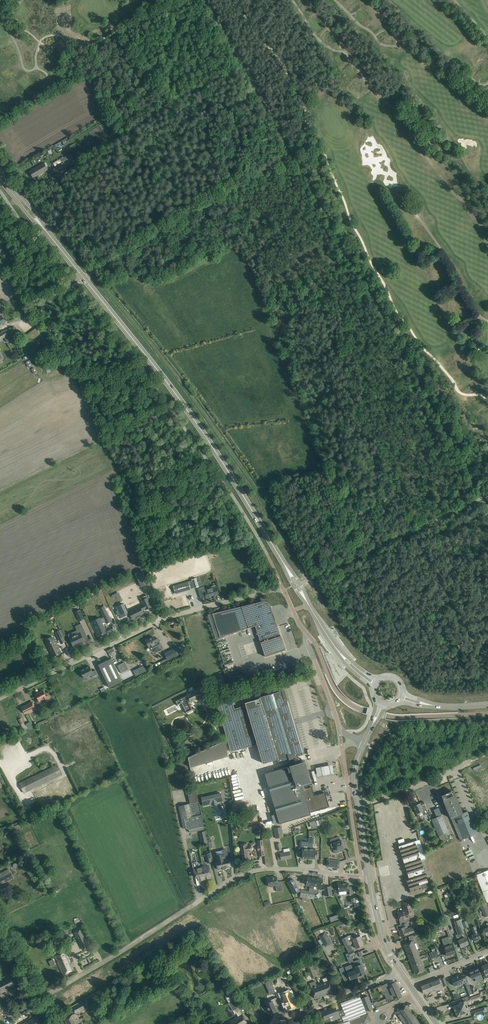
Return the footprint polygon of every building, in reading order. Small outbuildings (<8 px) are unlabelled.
[(68,157),(62,160),(65,165),(71,161),(68,157)] [(44,163),(34,169),(30,172),(33,178),(48,169),(44,163)] [(65,169),(61,163),(51,170),(54,175),(65,169)] [(18,333),(23,342),(26,340),(21,331),(18,333)] [(142,571),(135,574),(141,587),(148,583),(142,571)] [(173,586),(174,589),(175,594),(191,589),(188,581),(173,586)] [(203,587),(198,589),(199,592),(201,599),(205,597),(206,597),(219,593),(217,589),(217,586),(215,585),(212,586),(212,588),(204,590),(204,589),(203,587)] [(92,607),(106,602),(103,595),(89,600),(92,607)] [(143,612),(146,611),(147,612),(153,609),(148,599),(142,602),(144,606),(130,613),(132,618),(137,616),(138,619),(145,616),(143,612)] [(262,601),(261,601),(208,615),(216,639),(255,626),(265,657),(285,650),(281,639),(280,636),(281,636),(271,606),(270,605),(270,604),(269,604),(269,603),(268,603),(268,602),(267,602),(266,601),(265,601),(264,601),(263,601),(262,601)] [(118,610),(116,611),(118,615),(120,615),(121,617),(128,614),(124,604),(116,607),(118,610)] [(80,609),(75,610),(80,620),(84,618),(80,609)] [(95,620),(94,621),(95,624),(94,625),(99,635),(104,633),(103,631),(106,630),(102,623),(106,621),(106,623),(108,623),(107,623),(111,621),(106,610),(101,612),(101,613),(101,612),(104,617),(100,619),(100,618),(95,620)] [(75,636),(70,638),(73,646),(77,644),(78,645),(78,644),(80,643),(80,644),(81,644),(80,643),(84,641),(84,639),(88,637),(87,637),(82,626),(78,628),(80,633),(76,635),(74,636),(75,636)] [(146,641),(148,645),(149,647),(152,645),(155,652),(160,650),(159,648),(162,646),(158,639),(155,640),(154,637),(146,641)] [(55,640),(48,643),(50,647),(49,648),(53,656),(61,652),(55,640)] [(173,649),(165,653),(168,658),(168,660),(177,656),(181,654),(184,652),(182,648),(179,650),(178,646),(173,649)] [(111,658),(98,665),(109,687),(122,681),(111,658)] [(126,671),(123,666),(126,664),(125,662),(118,666),(121,673),(126,671)] [(93,674),(94,676),(98,674),(96,670),(92,672),(90,666),(80,671),(84,678),(93,674)] [(133,670),(136,676),(146,671),(143,666),(133,670)] [(201,688),(176,701),(178,704),(182,703),(186,712),(192,709),(188,702),(190,701),(190,702),(205,695),(201,688)] [(217,703),(217,704),(231,752),(246,748),(246,747),(257,744),(263,763),(278,759),(278,761),(303,754),(288,705),(284,690),(259,697),(260,699),(245,703),(246,706),(235,709),(232,699),(217,703)] [(43,691),(36,694),(40,702),(44,700),(45,702),(50,700),(48,696),(46,697),(43,691)] [(22,707),(25,714),(29,712),(29,713),(36,710),(32,702),(22,707)] [(226,740),(188,757),(190,767),(228,756),(226,740)] [(306,763),(266,775),(281,824),(320,813),(320,811),(339,805),(335,791),(316,796),(306,763)] [(333,763),(316,766),(318,775),(335,772),(333,763)] [(57,765),(24,781),(19,783),(24,793),(62,774),(57,765)] [(441,795),(443,800),(455,828),(460,839),(459,839),(464,850),(469,862),(476,858),(467,837),(477,833),(467,811),(461,814),(459,810),(461,809),(456,796),(454,792),(450,793),(450,792),(441,795)] [(221,793),(202,797),(203,806),(212,804),(211,802),(217,801),(217,803),(223,801),(221,793)] [(189,830),(189,833),(205,829),(203,821),(201,814),(198,802),(179,806),(183,828),(186,828),(189,830)] [(420,803),(413,806),(417,814),(423,811),(423,810),(426,809),(425,805),(424,802),(420,803)] [(432,819),(439,836),(442,842),(448,839),(445,833),(449,831),(442,815),(432,819)] [(14,827),(13,828),(4,831),(6,836),(21,829),(19,824),(13,826),(14,827)] [(283,837),(282,827),(274,828),(276,838),(283,837)] [(202,844),(208,843),(205,831),(200,832),(202,844)] [(333,847),(334,853),(344,850),(343,848),(344,848),(342,840),(341,841),(339,837),(330,839),(332,843),(331,844),(332,847),(333,847)] [(415,841),(403,844),(399,846),(408,876),(404,877),(409,892),(422,888),(423,889),(430,887),(415,841)] [(249,858),(249,852),(251,852),(251,845),(248,845),(247,843),(240,844),(242,859),(249,858)] [(299,848),(299,855),(302,855),(302,858),(308,858),(309,846),(302,845),(302,848),(301,848),(299,848)] [(479,851),(487,869),(487,847),(479,851)] [(277,854),(277,855),(278,860),(291,858),(290,851),(277,854)] [(217,860),(216,861),(218,869),(222,868),(223,869),(226,868),(226,867),(231,866),(230,863),(230,861),(229,858),(224,859),(223,854),(220,855),(220,854),(219,855),(216,856),(217,860)] [(327,863),(326,866),(335,867),(336,861),(327,859),(327,863)] [(206,879),(205,872),(204,872),(203,867),(197,868),(196,862),(192,862),(195,876),(198,876),(199,881),(206,879)] [(209,865),(203,867),(204,872),(205,872),(206,879),(212,878),(209,865)] [(3,881),(4,883),(13,878),(11,873),(8,869),(4,871),(6,875),(0,879),(0,883),(3,881)] [(476,875),(487,902),(487,870),(476,875)] [(271,878),(271,877),(267,878),(268,887),(276,885),(277,891),(283,890),(281,881),(278,882),(277,877),(271,878)] [(307,877),(306,885),(310,885),(310,887),(314,888),(314,886),(315,878),(307,877)] [(312,892),(311,896),(312,899),(314,899),(315,893),(317,893),(318,892),(319,889),(321,890),(322,884),(323,879),(315,878),(314,886),(314,888),(313,892),(312,892)] [(293,879),(287,882),(294,894),(300,891),(293,879)] [(343,882),(338,882),(338,887),(339,891),(339,895),(347,894),(348,894),(353,894),(352,887),(349,887),(348,883),(343,883),(343,882)] [(238,890),(236,887),(229,891),(235,902),(243,897),(245,901),(249,898),(243,888),(238,890)] [(301,890),(300,897),(303,897),(302,900),(307,901),(307,898),(312,899),(311,896),(312,892),(301,890)] [(235,902),(229,891),(222,896),(224,899),(220,902),(226,912),(230,909),(228,906),(235,902)] [(479,901),(485,917),(487,915),(487,907),(487,903),(486,903),(484,899),(479,901)] [(404,910),(397,912),(400,921),(408,919),(408,918),(414,916),(410,901),(403,903),(404,910)] [(463,914),(460,915),(465,928),(469,926),(466,920),(463,914)] [(458,940),(459,942),(461,947),(468,944),(465,937),(463,932),(465,932),(460,919),(454,921),(456,926),(455,926),(458,934),(459,934),(461,939),(458,940)] [(398,929),(401,937),(414,932),(412,927),(408,928),(407,926),(409,925),(408,922),(401,925),(402,928),(398,929)] [(479,935),(482,934),(480,928),(477,929),(476,925),(472,927),(475,934),(472,935),(474,941),(475,943),(475,942),(479,941),(478,940),(480,939),(480,938),(481,938),(479,935)] [(332,943),(325,931),(324,931),(322,928),(314,931),(316,936),(318,935),(325,947),(332,943)] [(444,946),(447,956),(455,953),(453,947),(451,943),(453,942),(449,929),(446,929),(448,936),(446,937),(448,943),(447,944),(448,945),(444,946)] [(75,932),(83,950),(89,947),(81,930),(75,932)] [(349,940),(347,936),(342,939),(350,956),(355,954),(354,950),(351,944),(352,943),(354,943),(356,948),(364,945),(360,936),(352,939),(349,940)] [(413,940),(403,944),(410,960),(420,956),(413,940)] [(57,962),(63,975),(74,970),(65,951),(54,956),(56,960),(58,959),(59,961),(57,962)] [(420,956),(410,960),(415,974),(425,970),(423,966),(420,956)] [(306,959),(308,965),(306,966),(312,978),(316,976),(308,958),(306,959)] [(359,959),(353,962),(355,966),(355,967),(355,968),(347,971),(350,980),(350,979),(359,976),(365,974),(365,973),(361,964),(359,959)] [(472,969),(468,971),(470,977),(471,977),(472,978),(475,977),(476,980),(478,978),(480,981),(483,980),(483,979),(481,974),(480,972),(478,968),(473,970),(472,969)] [(458,976),(451,978),(453,983),(455,986),(459,984),(459,985),(464,983),(466,986),(470,995),(473,994),(471,987),(469,984),(468,981),(466,977),(463,978),(461,973),(457,975),(458,976)] [(9,977),(0,981),(0,991),(1,993),(18,984),(14,975),(9,977)] [(438,978),(430,981),(433,991),(442,987),(440,983),(446,981),(444,976),(438,978)] [(275,992),(270,980),(265,982),(270,994),(275,992)] [(329,980),(319,984),(323,996),(334,992),(329,980)] [(433,991),(430,981),(420,985),(424,993),(425,994),(433,991)] [(388,985),(394,998),(394,999),(402,995),(396,982),(388,985)] [(392,993),(388,985),(388,983),(381,986),(383,990),(381,991),(383,995),(384,994),(386,998),(378,1002),(379,1005),(388,1001),(394,998),(392,993)] [(323,996),(319,984),(311,987),(315,999),(323,996)] [(284,992),(279,995),(284,1005),(285,1004),(287,1009),(294,1005),(291,999),(294,997),(290,990),(287,991),(288,992),(287,993),(285,994),(284,992)] [(473,994),(468,996),(469,1000),(477,997),(482,995),(481,991),(479,992),(476,993),(473,994)] [(238,1016),(226,1023),(245,1023),(247,1023),(238,1008),(239,1007),(231,994),(226,998),(229,1003),(233,1011),(234,1010),(238,1016)] [(362,1022),(363,1023),(364,1023),(371,1021),(368,1013),(367,1013),(359,995),(341,1003),(345,1015),(341,1016),(344,1023),(341,1023),(358,1023),(362,1022)] [(276,998),(266,1002),(271,1013),(276,1011),(275,1007),(279,1005),(276,998)] [(453,1006),(455,1012),(468,1007),(466,1000),(457,1004),(457,1005),(453,1006)] [(373,1008),(370,1001),(363,1004),(366,1011),(373,1008)] [(73,1007),(76,1013),(86,1008),(83,1002),(73,1007)] [(397,1011),(405,1023),(420,1023),(407,1005),(403,1007),(397,1011)] [(334,1020),(339,1018),(335,1006),(322,1011),(325,1020),(330,1018),(330,1016),(332,1015),(334,1020)] [(470,1014),(469,1011),(471,1010),(470,1006),(468,1007),(455,1012),(457,1018),(464,1015),(464,1016),(470,1014)] [(485,1007),(480,1009),(472,1011),(474,1015),(484,1012),(486,1011),(485,1007)] [(66,1023),(78,1023),(73,1014),(63,1019),(64,1020),(65,1020),(66,1022),(65,1022),(66,1023)]
